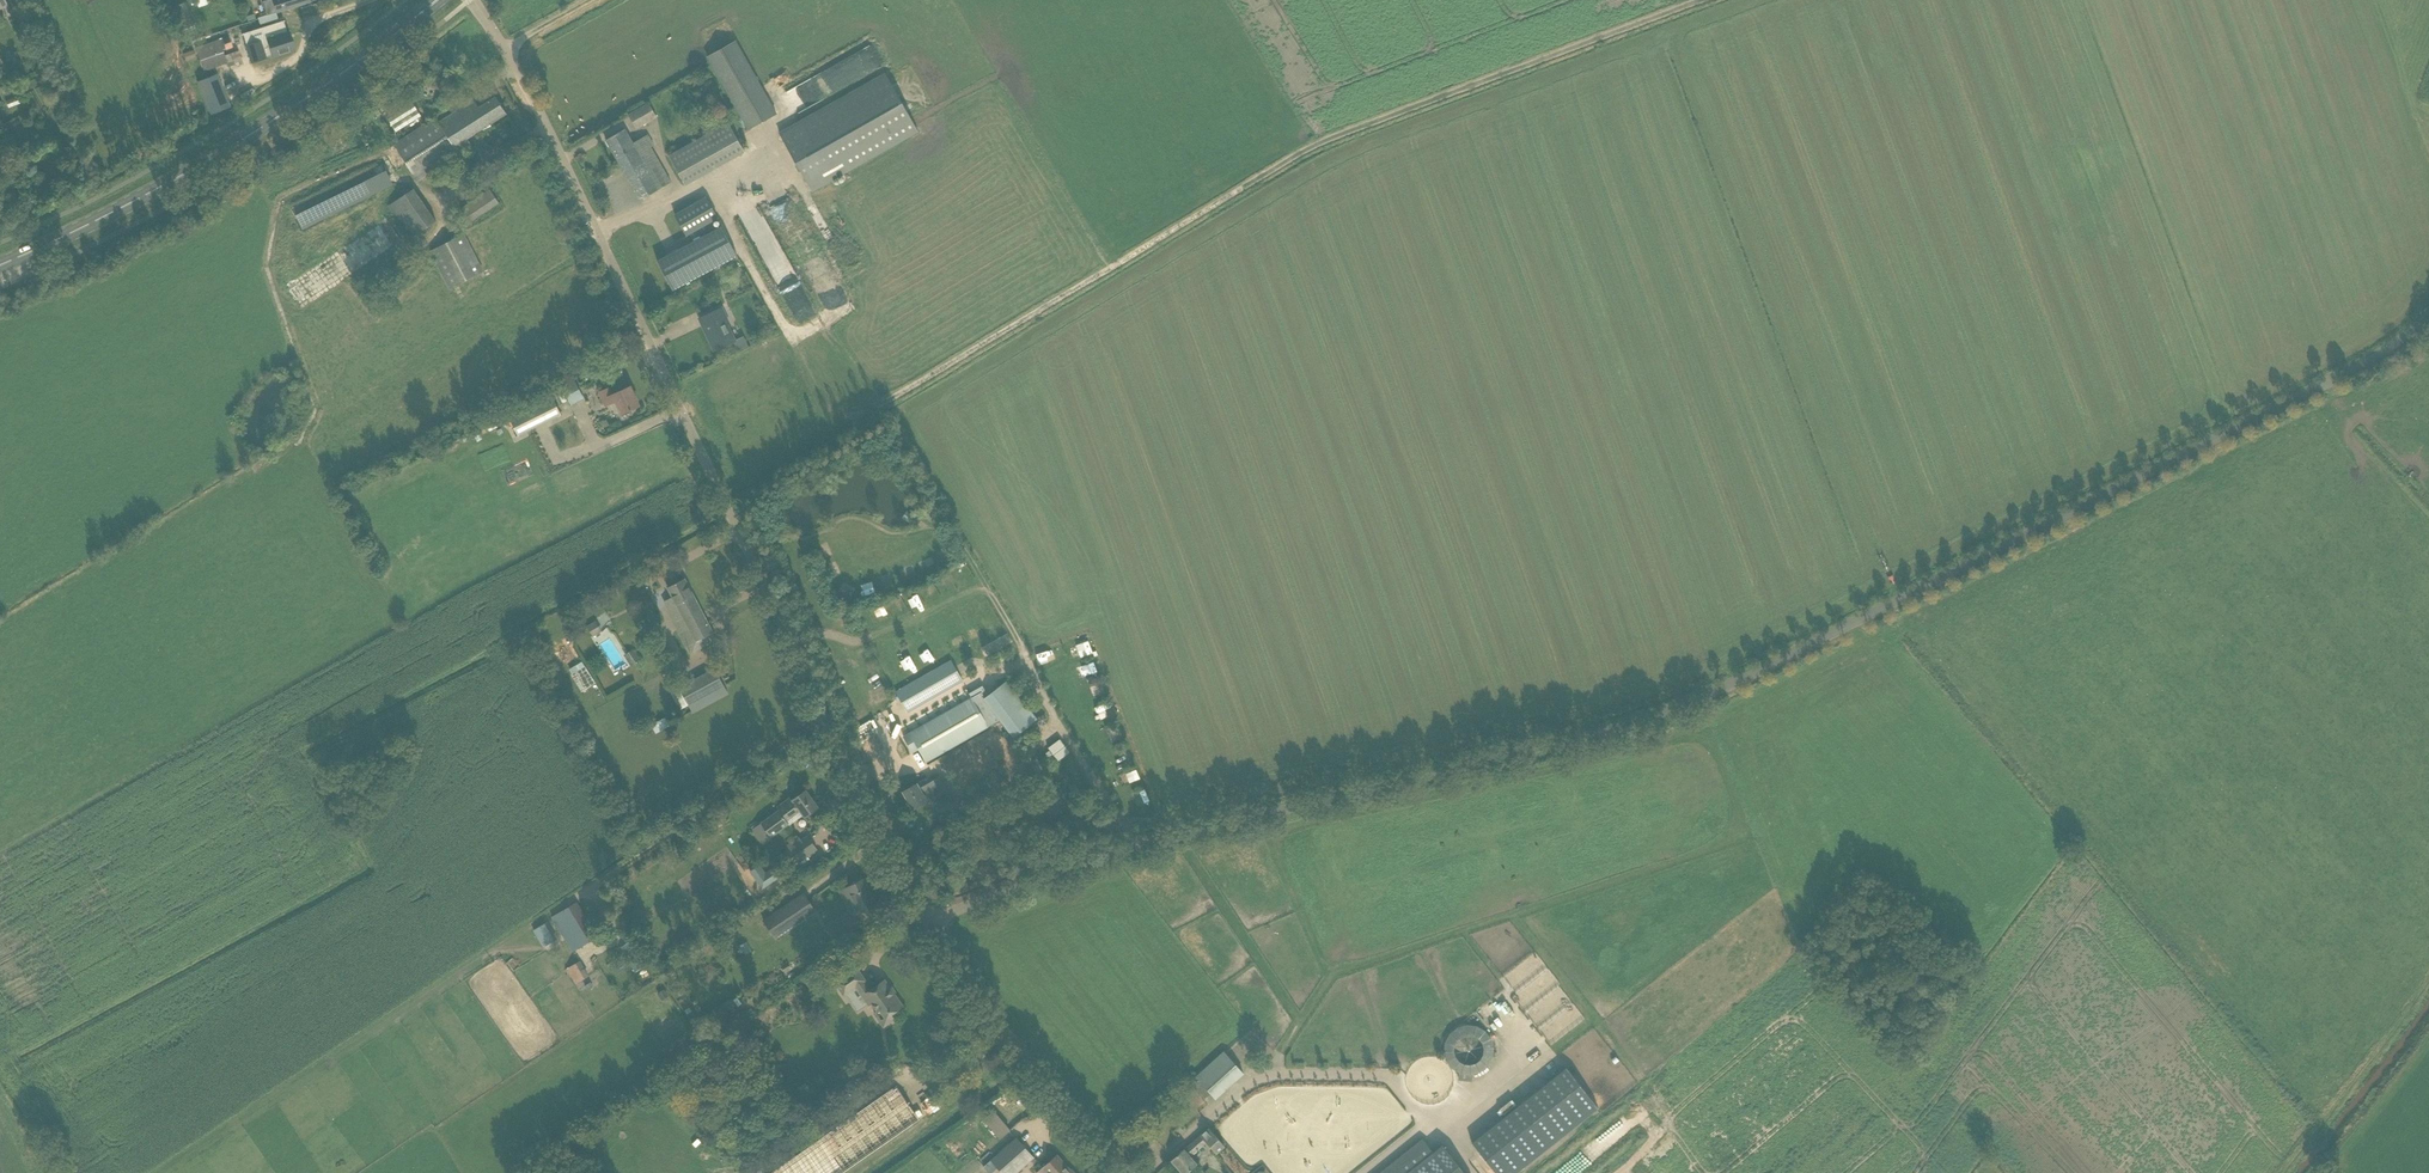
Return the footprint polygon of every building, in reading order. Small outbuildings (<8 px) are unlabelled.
[(275,12),(310,1),(309,0),(272,0),(275,12)] [(316,2),(300,7),(303,16),(319,11),(316,2)] [(245,45),(251,63),(266,58),(266,57),(271,55),(271,56),(295,49),(289,31),(287,32),(283,21),(284,21),(284,20),(241,34),(241,35),(242,34),(246,45),(245,45)] [(228,36),(221,39),(225,48),(225,49),(231,47),(228,36)] [(195,48),(204,70),(226,62),(228,66),(235,64),(234,63),(241,60),(238,50),(224,55),(218,40),(195,48)] [(707,56),(748,130),(777,113),(736,40),(707,56)] [(183,54),(186,61),(196,57),(193,50),(183,54)] [(840,83),(867,70),(861,56),(834,68),(840,83)] [(216,73),(197,81),(210,113),(229,106),(216,73)] [(780,134),(811,190),(917,130),(886,75),(780,134)] [(468,139),(497,120),(507,114),(494,94),(478,105),(470,93),(454,103),(457,109),(439,121),(436,117),(394,144),(404,159),(417,182),(460,155),(472,146),(468,139)] [(628,115),(636,129),(657,116),(649,103),(628,115)] [(418,104),(391,116),(396,129),(424,117),(418,104)] [(669,155),(685,186),(745,152),(729,122),(669,155)] [(606,140),(640,200),(671,182),(651,148),(650,148),(643,137),(633,143),(624,129),(606,140)] [(393,173),(295,212),(301,226),(399,187),(393,173)] [(436,221),(414,189),(388,207),(411,239),(436,221)] [(461,208),(469,222),(498,202),(490,189),(461,208)] [(675,207),(678,212),(675,214),(686,235),(700,227),(701,230),(719,221),(706,196),(693,204),(690,199),(675,207)] [(721,226),(657,261),(673,290),(737,256),(721,226)] [(429,252),(449,290),(483,272),(464,234),(429,252)] [(724,319),(726,318),(721,308),(700,318),(714,350),(734,341),(724,319)] [(560,387),(571,405),(583,399),(574,380),(560,387)] [(599,392),(606,405),(616,400),(622,412),(621,413),(639,405),(630,387),(611,395),(608,388),(599,392)] [(507,414),(518,436),(561,415),(550,392),(507,414)] [(470,424),(462,428),(465,434),(473,430),(470,424)] [(903,517),(917,525),(920,520),(906,512),(903,517)] [(885,568),(878,572),(887,587),(894,583),(885,568)] [(669,611),(668,612),(690,653),(716,640),(684,578),(667,587),(675,601),(666,606),(669,611)] [(955,607),(958,620),(969,617),(966,604),(955,607)] [(999,636),(989,642),(994,651),(1005,645),(999,636)] [(961,681),(950,661),(895,692),(907,712),(961,681)] [(1093,661),(1082,664),(1086,677),(1097,674),(1093,661)] [(571,674),(581,692),(595,683),(585,666),(571,674)] [(680,688),(693,713),(728,694),(714,669),(680,688)] [(984,698),(1013,737),(1036,719),(1007,680),(984,698)] [(903,736),(912,753),(918,749),(926,762),(988,726),(971,697),(903,736)] [(651,725),(656,734),(670,726),(665,717),(651,725)] [(930,776),(917,783),(902,791),(912,809),(940,793),(940,794),(941,793),(930,775),(930,776)] [(1145,789),(1132,794),(1136,805),(1149,800),(1145,789)] [(818,807),(806,790),(792,800),(790,797),(777,807),(779,810),(752,830),(760,840),(762,844),(789,824),(787,820),(800,811),(805,817),(809,814),(818,807)] [(783,853),(793,867),(818,850),(807,836),(799,842),(797,838),(786,846),(788,850),(783,853)] [(766,873),(760,865),(750,872),(763,890),(780,877),(774,868),(766,873)] [(852,884),(844,889),(848,897),(852,895),(860,912),(865,910),(876,904),(863,879),(852,884)] [(762,919),(776,939),(815,912),(802,892),(762,919)] [(552,917),(558,927),(573,951),(595,938),(574,904),(552,917)] [(850,916),(836,923),(842,934),(859,925),(854,915),(853,914),(850,916)] [(533,930),(543,946),(547,944),(547,945),(557,939),(546,922),(533,930)] [(568,967),(577,983),(588,976),(579,960),(568,967)] [(788,964),(782,968),(785,973),(791,969),(788,964)] [(891,1014),(902,1006),(884,980),(869,990),(863,981),(865,980),(856,967),(846,974),(835,982),(844,995),(856,986),(869,1004),(872,1002),(878,1010),(874,1012),(884,1026),(894,1019),(891,1014)] [(813,981),(807,984),(809,987),(810,989),(816,986),(815,984),(813,981)] [(732,999),(724,1004),(727,1009),(735,1004),(732,999)] [(1485,1007),(1481,1012),(1501,1031),(1506,1026),(1485,1007)] [(1490,1054),(1492,1034),(1479,1027),(1452,1025),(1447,1034),(1446,1052),(1449,1053),(1448,1067),(1457,1071),(1456,1077),(1459,1078),(1469,1079),(1473,1071),(1482,1072),(1490,1054)] [(1195,1077),(1215,1100),(1244,1074),(1223,1051),(1195,1077)] [(1598,1108),(1566,1067),(1471,1143),(1496,1172),(1516,1172),(1598,1108)] [(919,1120),(896,1086),(771,1172),(843,1172),(919,1120)] [(985,1121),(994,1138),(1007,1132),(998,1115),(985,1121)] [(1190,1156),(1206,1142),(1216,1153),(1224,1146),(1208,1128),(1184,1149),(1171,1160),(1182,1172),(1186,1172),(1196,1164),(1190,1156)] [(990,1160),(1002,1172),(1016,1172),(1034,1157),(1016,1137),(990,1160)] [(1442,1145),(1433,1152),(1422,1139),(1379,1172),(1465,1172),(1442,1145)] [(1057,1155),(1042,1167),(1043,1168),(1036,1172),(1073,1172),(1057,1155)]
